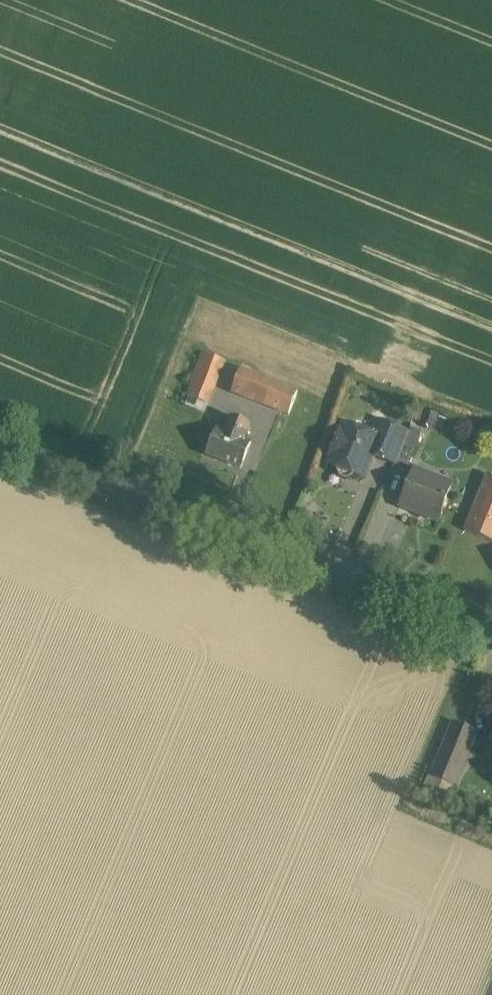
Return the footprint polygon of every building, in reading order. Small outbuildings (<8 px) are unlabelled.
[(224,361),(203,353),(200,361),(220,369),(215,381),(216,381),(224,361)] [(220,369),(200,361),(186,396),(207,404),(216,381),(215,381),(220,369)] [(274,383),(241,370),(232,392),(265,406),(274,383)] [(274,383),(265,406),(289,415),(298,393),(274,383)] [(231,418),(225,433),(217,430),(207,455),(241,468),(251,443),(244,440),(250,425),(231,418)] [(373,435),(344,424),(328,465),(337,469),(336,471),(339,478),(346,481),(353,478),(354,475),(363,479),(372,456),(394,465),(396,462),(407,432),(379,421),(373,435)] [(407,432),(396,462),(409,467),(421,437),(407,432)] [(449,483),(412,469),(397,506),(434,520),(449,483)] [(484,474),(463,529),(491,540),(491,477),(484,474)] [(452,727),(434,774),(455,782),(473,735),(452,727)] [(429,777),(427,785),(453,792),(455,785),(429,777)]
